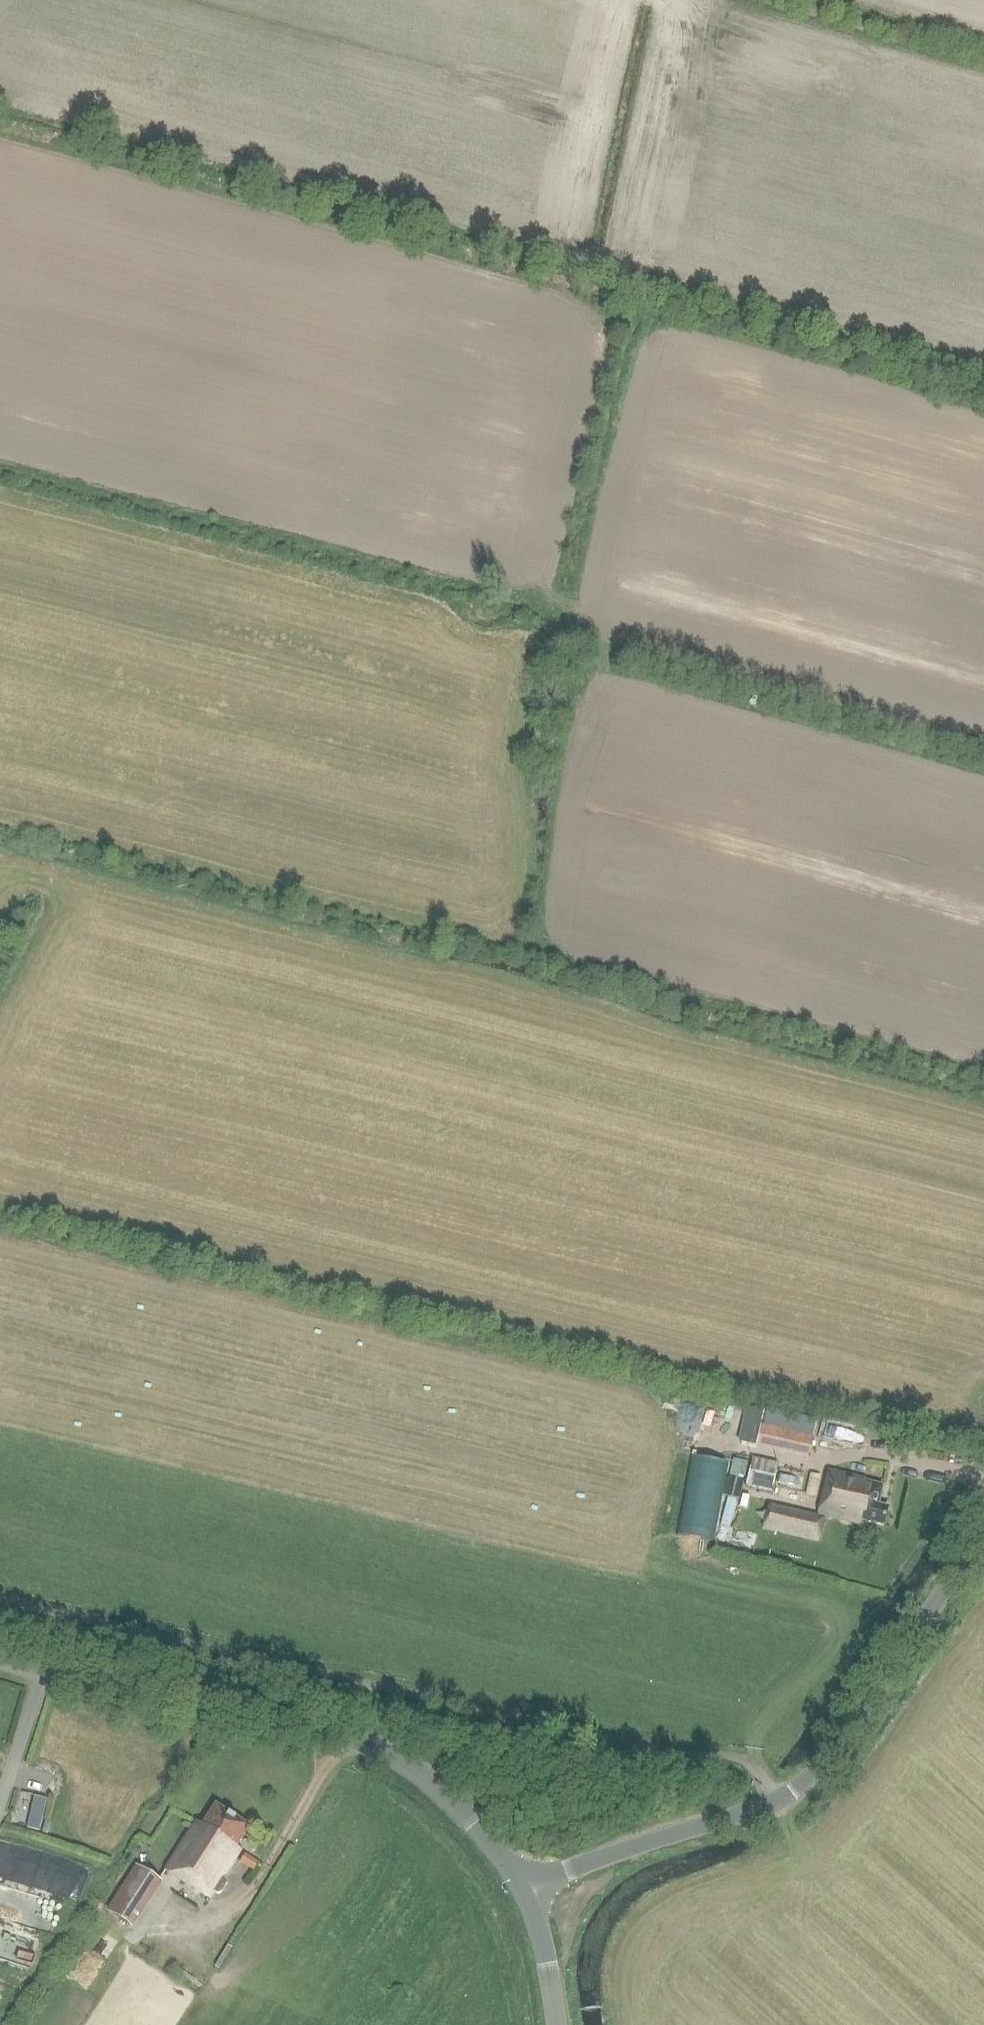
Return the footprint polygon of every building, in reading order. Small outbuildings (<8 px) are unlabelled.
[(816,1422),(746,1406),(738,1441),(808,1458),(816,1422)] [(683,1533),(720,1538),(731,1459),(695,1454),(683,1533)] [(771,1492),(778,1463),(752,1457),(746,1487),(771,1492)] [(769,1508),(764,1531),(819,1544),(825,1518),(860,1526),(861,1523),(884,1528),(888,1509),(878,1507),(883,1488),(864,1483),(865,1481),(828,1473),(818,1519),(769,1508)] [(235,1847),(248,1826),(214,1804),(201,1825),(196,1822),(165,1870),(206,1898),(211,1890),(214,1892),(218,1892),(224,1882),(223,1878),(220,1876),(238,1849),(235,1847)] [(30,1818),(28,1827),(40,1830),(42,1822),(30,1818)] [(157,1851),(139,1840),(128,1857),(146,1869),(157,1851)] [(253,1870),(258,1863),(244,1854),(239,1862),(253,1870)] [(108,1910),(130,1924),(158,1881),(137,1867),(108,1910)] [(55,1933),(64,1901),(0,1884),(0,1919),(55,1933)]
